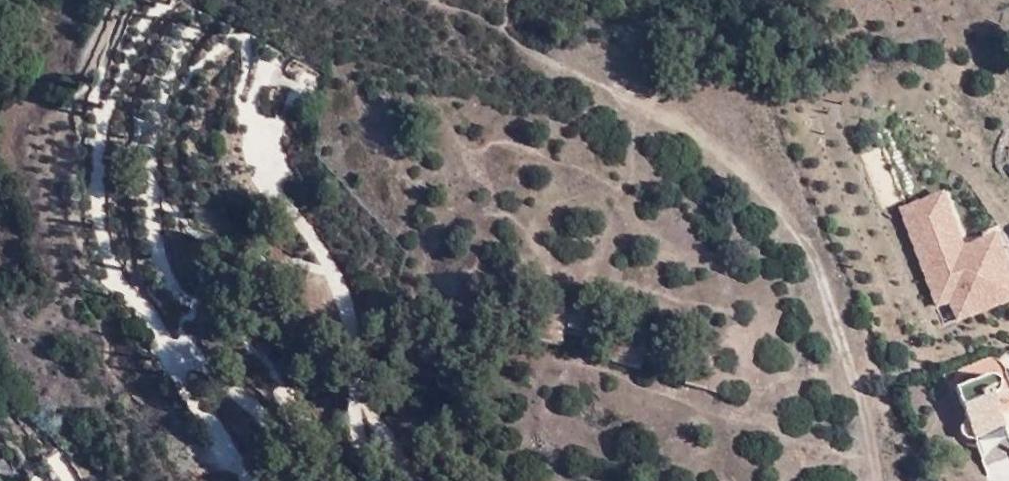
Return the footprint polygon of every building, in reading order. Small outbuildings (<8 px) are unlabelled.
[(939,299),(950,295),(956,311),(1008,291),(1008,265),(996,230),(961,243),(941,190),(903,204),(939,299)] [(961,429),(990,415),(977,387),(981,382),(982,378),(982,375),(980,372),(977,369),(973,368),(969,368),(938,385),(951,412),(946,417),(947,422),(948,426),(953,430),(957,431),(961,429)] [(425,466),(415,476),(420,480),(422,480),(431,473),(425,466)]
